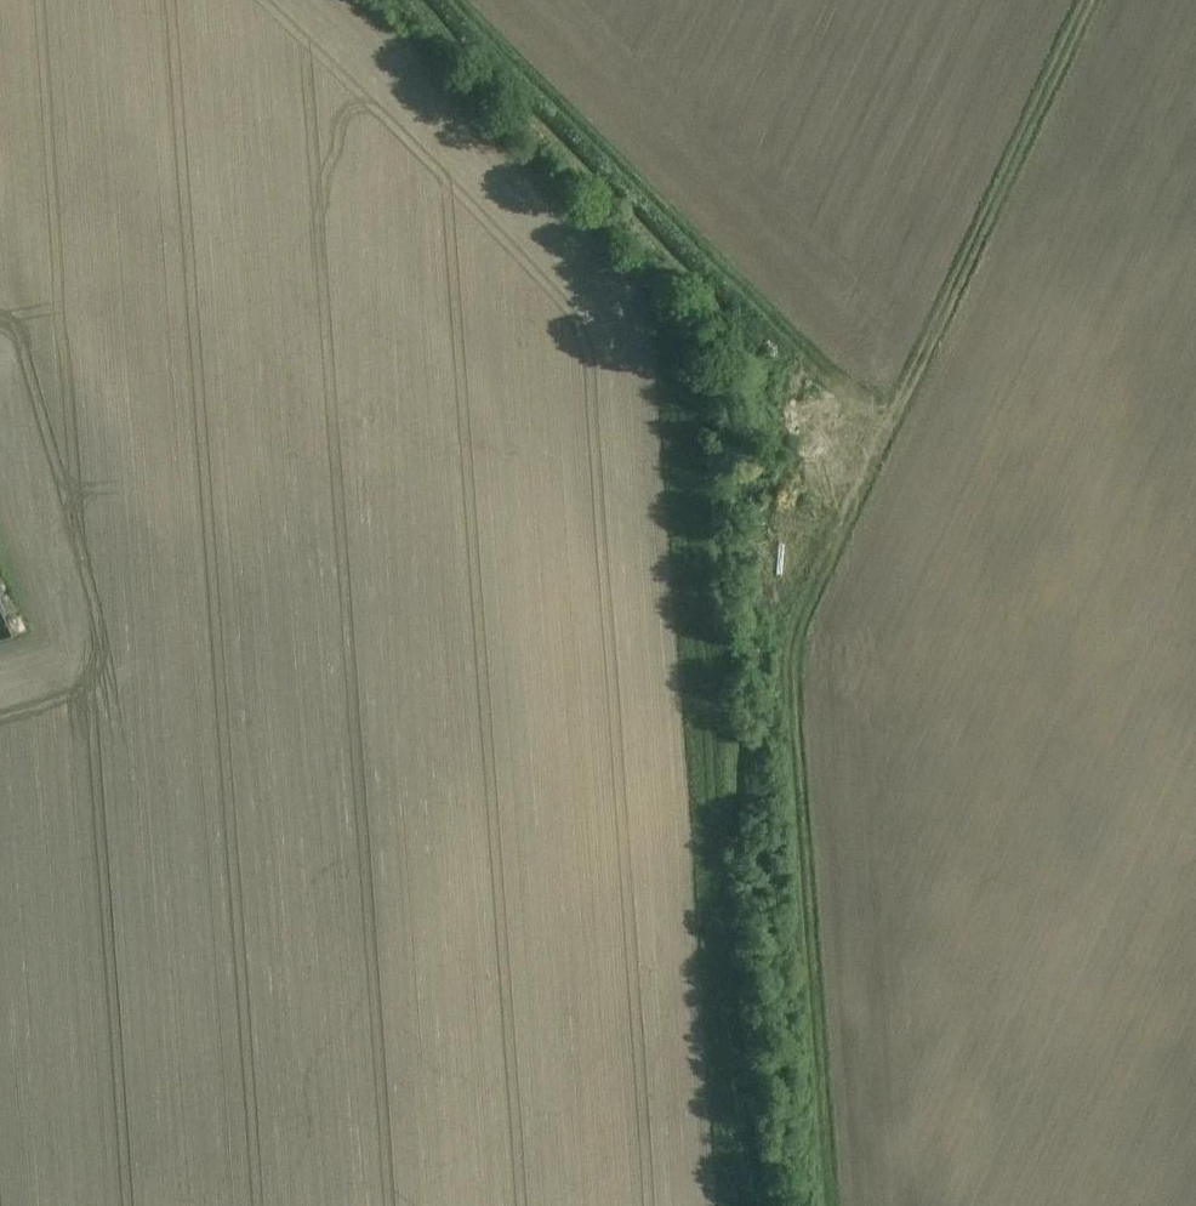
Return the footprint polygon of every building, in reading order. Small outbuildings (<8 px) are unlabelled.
[(12,637),(11,630),(0,604),(0,638),(12,637)]
